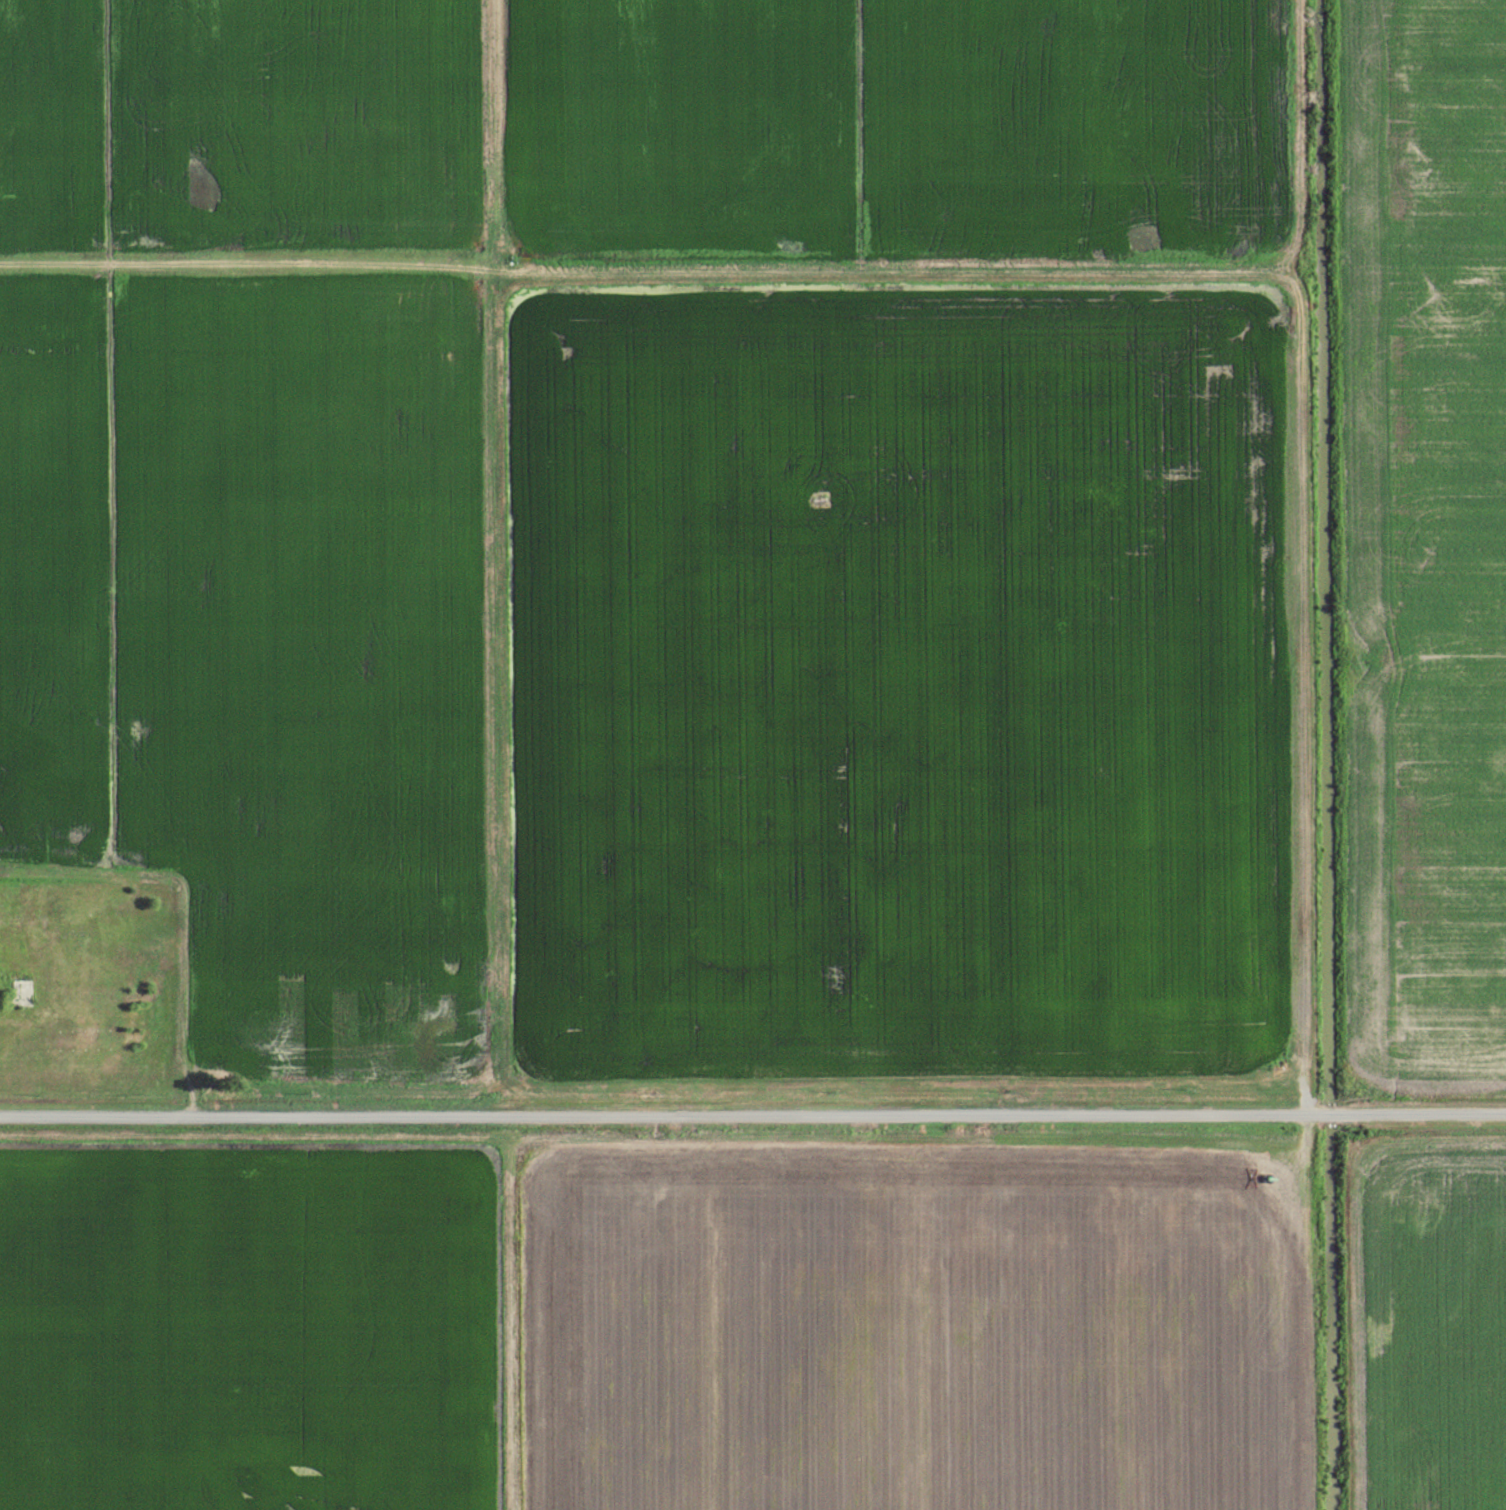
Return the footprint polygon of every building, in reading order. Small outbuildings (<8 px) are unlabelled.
[(11,987),(21,987),(20,1009),(11,1009),(11,987)]
